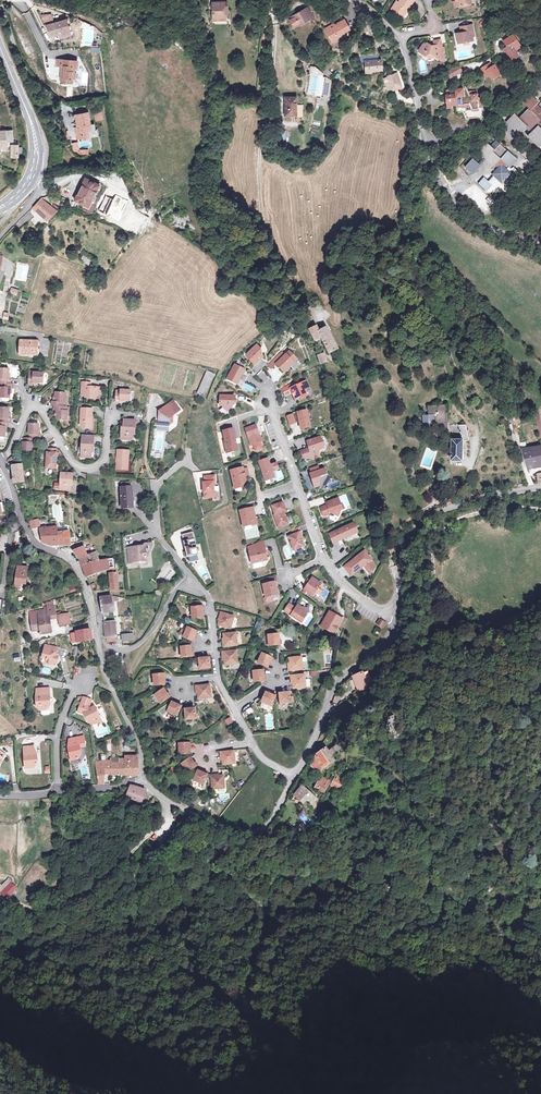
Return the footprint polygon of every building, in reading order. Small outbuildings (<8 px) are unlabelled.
[(408,9),(414,0),(413,0),(399,0),(398,1),(397,0),(391,9),(401,16),(407,8),(408,9)] [(225,18),(225,15),(224,6),(224,3),(213,3),(213,19),(225,18)] [(309,19),(310,21),(315,19),(308,8),(289,18),(295,28),(299,25),(309,19)] [(58,34),(69,31),(66,20),(54,23),(53,20),(51,20),(46,22),(51,37),(58,34)] [(325,30),(331,41),(337,38),(339,37),(338,36),(349,29),(344,20),(335,26),(334,25),(325,30)] [(458,43),(464,41),(469,41),(474,40),(473,36),(475,36),(472,24),(462,26),(463,32),(461,32),(456,33),(458,43)] [(513,35),(504,41),(510,50),(512,49),(513,51),(521,46),(513,35)] [(434,45),(431,46),(428,43),(424,44),(419,51),(428,58),(436,57),(441,61),(444,60),(442,44),(434,45)] [(325,68),(327,69),(333,60),(330,58),(325,68)] [(63,74),(60,73),(59,78),(60,79),(60,82),(72,83),(72,80),(74,80),(75,69),(77,69),(77,61),(62,60),(62,66),(63,67),(63,70),(63,74)] [(367,62),(368,71),(382,70),(381,60),(367,62)] [(489,63),(481,68),(485,76),(489,74),(492,78),(500,73),(495,65),(492,67),(489,63)] [(452,78),(464,73),(461,65),(449,70),(452,78)] [(397,74),(388,76),(393,89),(401,86),(397,74)] [(432,75),(420,80),(423,89),(436,85),(432,75)] [(320,81),(318,92),(318,94),(311,93),(308,109),(316,110),(318,99),(323,99),(326,82),(320,81)] [(447,89),(448,105),(457,105),(458,111),(463,111),(466,117),(477,116),(482,118),(490,102),(485,101),(485,108),(482,108),(483,98),(479,98),(478,94),(477,94),(471,95),(467,95),(466,93),(451,89),(451,87),(447,89)] [(531,96),(524,103),(529,108),(520,118),(515,114),(507,122),(516,130),(514,132),(519,136),(528,127),(533,132),(528,137),(539,147),(540,145),(540,127),(540,126),(540,124),(540,110),(538,106),(534,110),(533,108),(536,105),(538,103),(531,96)] [(303,105),(296,105),(296,98),(285,98),(285,116),(296,116),(296,118),(303,118),(303,105)] [(90,130),(89,123),(87,113),(75,115),(78,127),(75,127),(77,138),(88,137),(86,131),(90,130)] [(6,148),(6,141),(12,141),(11,130),(0,131),(0,148),(6,148)] [(277,141),(285,141),(286,131),(278,130),(277,141)] [(508,150),(508,151),(506,154),(503,151),(505,149),(500,144),(501,144),(496,140),(491,146),(487,143),(479,152),(485,157),(487,159),(486,160),(494,167),(499,162),(504,162),(510,166),(517,158),(508,150)] [(485,157),(479,164),(481,166),(486,160),(487,159),(485,157)] [(473,159),(465,168),(473,175),(481,166),(479,164),(473,159)] [(500,166),(492,175),(503,184),(513,173),(504,166),(500,166)] [(75,200),(88,206),(99,185),(86,178),(75,200)] [(54,209),(40,198),(35,205),(39,208),(36,211),(46,220),(57,209),(55,208),(54,209)] [(28,212),(22,220),(27,224),(33,215),(28,212)] [(80,258),(88,266),(92,262),(84,255),(80,258)] [(11,287),(9,294),(16,296),(18,289),(11,287)] [(330,354),(339,349),(327,328),(320,332),(317,327),(310,330),(316,341),(322,338),(330,354)] [(21,341),(21,355),(37,355),(38,342),(21,341)] [(256,345),(246,355),(254,363),(260,358),(261,353),(260,348),(256,345)] [(289,352),(276,364),(279,367),(280,366),(285,371),(290,366),(289,364),(292,361),(290,359),(293,356),(289,352)] [(318,357),(320,364),(327,362),(325,355),(318,357)] [(235,364),(227,379),(242,387),(249,374),(245,370),(237,362),(235,364)] [(9,374),(9,369),(0,368),(0,383),(2,383),(11,384),(11,379),(10,379),(8,379),(9,374)] [(257,374),(264,383),(269,379),(261,370),(257,374)] [(205,399),(215,374),(206,371),(196,396),(205,399)] [(33,383),(37,383),(43,383),(44,374),(33,373),(33,374),(29,374),(28,385),(32,385),(32,384),(33,383)] [(292,393),(295,399),(299,397),(299,396),(300,395),(301,396),(302,398),(307,396),(305,392),(307,388),(309,387),(306,381),(299,384),(298,382),(289,386),(292,393)] [(10,393),(10,389),(12,389),(13,389),(13,384),(11,384),(2,383),(2,387),(1,387),(0,395),(0,398),(10,399),(10,393)] [(99,395),(99,388),(90,387),(90,384),(85,383),(82,383),(81,395),(85,396),(85,398),(96,398),(96,395),(99,395)] [(253,393),(255,388),(245,383),(243,389),(253,393)] [(289,386),(283,389),(286,396),(292,393),(289,386)] [(120,400),(124,400),(130,401),(131,391),(120,390),(120,391),(116,391),(115,402),(119,403),(119,402),(120,400)] [(66,402),(66,398),(66,393),(56,392),(56,397),(55,400),(55,402),(53,402),(52,406),(55,406),(64,407),(64,402),(66,402)] [(235,396),(220,395),(220,405),(221,405),(225,409),(230,404),(232,406),(234,405),(235,396)] [(160,411),(158,424),(168,425),(172,422),(174,415),(180,410),(173,401),(160,411)] [(449,428),(448,405),(429,406),(430,429),(441,428),(441,429),(449,428)] [(57,411),(57,414),(57,416),(56,420),(67,421),(67,415),(68,411),(66,411),(66,407),(64,407),(55,406),(55,411),(57,411)] [(8,414),(9,408),(0,408),(0,422),(8,423),(11,423),(11,419),(10,419),(8,419),(8,414)] [(90,417),(92,417),(92,409),(81,408),(80,425),(83,429),(89,429),(90,417)] [(307,410),(298,412),(300,425),(301,429),(310,427),(307,410)] [(135,430),(136,421),(124,420),(123,429),(122,429),(121,439),(133,440),(133,430),(135,430)] [(41,435),(40,435),(38,435),(39,430),(39,424),(29,423),(29,434),(30,434),(30,438),(35,439),(41,439),(41,435)] [(453,439),(452,460),(463,460),(464,440),(470,439),(466,424),(459,425),(463,440),(453,439)] [(259,433),(256,425),(245,429),(251,445),(261,442),(258,434),(259,433)] [(234,429),(223,431),(225,441),(224,441),(226,453),(235,451),(234,445),(237,445),(235,439),(236,439),(234,429)] [(94,436),(82,436),(80,457),(90,458),(91,447),(93,447),(94,436)] [(309,449),(303,451),(305,458),(306,459),(312,457),(313,459),(320,457),(318,452),(319,450),(324,448),(320,437),(307,441),(309,449)] [(32,443),(34,443),(35,443),(35,439),(30,438),(24,438),(24,442),(23,442),(22,452),(32,453),(32,447),(32,443)] [(522,449),(527,466),(540,463),(540,446),(522,449)] [(56,453),(57,449),(48,448),(48,452),(47,452),(46,468),(56,469),(56,459),(58,459),(58,453),(56,453)] [(130,460),(130,451),(118,450),(117,470),(126,470),(127,460),(130,460)] [(268,459),(259,462),(265,479),(274,476),(272,471),(276,470),(274,464),(272,465),(270,465),(268,459)] [(25,485),(25,482),(23,466),(13,467),(15,486),(25,485)] [(319,466),(310,469),(311,473),(310,473),(312,480),(313,479),(313,481),(312,481),(314,488),(320,486),(321,477),(327,475),(325,468),(320,470),(319,466)] [(418,467),(414,474),(418,476),(421,478),(425,470),(418,467)] [(243,468),(231,471),(235,488),(239,487),(241,485),(244,484),(246,481),(243,468)] [(71,480),(73,480),(73,474),(61,473),(60,483),(60,489),(70,490),(70,485),(71,480)] [(202,476),(203,499),(218,498),(217,475),(202,476)] [(132,487),(130,488),(121,488),(122,508),(133,507),(132,487)] [(327,505),(321,508),(324,516),(329,514),(330,512),(338,516),(341,509),(340,507),(340,506),(341,505),(338,498),(332,501),(332,502),(331,503),(330,501),(326,503),(327,505)] [(283,502),(272,506),(275,514),(274,514),(278,527),(288,524),(284,511),(286,511),(283,502)] [(253,508),(240,511),(244,526),(249,525),(253,521),(255,516),(253,508)] [(329,534),(334,543),(339,541),(339,540),(358,532),(354,523),(335,532),(334,531),(329,534)] [(50,546),(48,528),(45,528),(45,527),(39,529),(43,543),(46,544),(50,546)] [(50,546),(59,546),(58,533),(57,527),(48,528),(50,546)] [(294,535),(289,537),(294,550),(296,549),(302,547),(304,546),(302,541),(302,540),(302,538),(298,527),(292,530),(294,535)] [(58,533),(59,546),(72,546),(70,531),(58,533)] [(182,535),(183,541),(195,539),(193,532),(182,535)] [(183,541),(186,552),(184,553),(185,558),(198,555),(195,539),(183,541)] [(263,541),(256,543),(258,550),(264,548),(263,541)] [(150,552),(149,543),(144,544),(143,546),(136,547),(136,549),(133,549),(133,553),(128,553),(129,562),(134,561),(134,562),(137,562),(140,564),(147,563),(147,555),(150,552)] [(256,543),(248,546),(252,563),(263,561),(266,556),(264,548),(258,550),(256,543)] [(97,553),(92,554),(88,556),(84,547),(74,551),(81,560),(83,566),(100,561),(97,553)] [(365,551),(344,567),(349,573),(360,565),(362,567),(364,566),(370,575),(375,567),(370,561),(372,560),(365,551)] [(110,569),(115,568),(114,559),(100,561),(83,566),(87,576),(103,570),(110,569)] [(360,565),(349,573),(351,576),(362,567),(360,565)] [(15,585),(26,586),(28,567),(15,566),(15,570),(17,570),(15,585)] [(264,581),(264,584),(263,585),(266,597),(278,594),(276,587),(277,586),(275,577),(267,579),(268,580),(264,581)] [(313,577),(304,589),(311,594),(313,590),(315,592),(321,584),(313,577)] [(112,602),(112,597),(101,598),(103,613),(106,637),(117,636),(112,602)] [(203,617),(203,613),(202,606),(201,607),(200,602),(191,603),(192,607),(193,618),(203,617)] [(289,604),(284,611),(302,623),(307,615),(306,614),(304,607),(302,608),(298,605),(294,610),(293,609),(294,607),(289,604)] [(56,614),(54,606),(48,607),(44,608),(45,611),(38,612),(39,619),(40,630),(41,634),(51,633),(49,617),(59,616),(61,626),(69,624),(67,614),(59,615),(58,613),(56,614)] [(331,610),(330,613),(342,621),(339,627),(340,628),(345,618),(331,610)] [(235,617),(222,613),(219,620),(221,620),(219,625),(231,628),(235,617)] [(342,621),(330,613),(322,626),(335,634),(339,627),(342,621)] [(40,630),(39,619),(31,620),(33,631),(40,630)] [(380,619),(377,624),(382,627),(385,623),(380,619)] [(193,642),(198,632),(188,628),(186,631),(184,637),(193,642)] [(93,640),(92,630),(77,632),(72,633),(73,634),(71,634),(71,635),(73,635),(74,642),(93,640)] [(238,645),(236,633),(224,634),(225,639),(223,639),(224,646),(238,645)] [(279,634),(269,635),(270,645),(280,644),(279,634)] [(57,648),(45,645),(42,657),(46,658),(45,662),(53,665),(54,662),(56,663),(58,657),(55,656),(57,648)] [(193,657),(192,646),(181,647),(182,658),(193,657)] [(238,663),(237,651),(223,652),(224,660),(225,660),(225,664),(238,663)] [(268,667),(272,658),(262,653),(258,663),(268,667)] [(290,663),(288,663),(289,670),(303,669),(302,656),(290,658),(290,663)] [(210,658),(199,659),(200,669),(211,668),(210,658)] [(255,682),(265,681),(264,670),(254,671),(255,682)] [(369,687),(363,672),(353,676),(359,691),(369,687)] [(165,684),(165,679),(164,674),(154,675),(155,685),(165,684)] [(305,674),(291,676),(292,683),(293,683),(294,688),(306,687),(305,674)] [(210,685),(196,686),(197,691),(197,694),(199,694),(200,698),(211,697),(210,685)] [(48,688),(40,689),(40,696),(36,696),(37,701),(33,704),(41,710),(46,710),(50,705),(50,696),(48,696),(48,688)] [(170,697),(167,693),(164,689),(155,695),(161,703),(170,697)] [(272,706),(276,696),(266,692),(262,701),(272,706)] [(291,703),(290,692),(280,694),(281,704),(291,703)] [(177,716),(181,707),(181,706),(172,702),(168,712),(177,716)] [(87,705),(80,703),(77,712),(84,714),(88,722),(92,723),(97,720),(99,715),(93,705),(90,707),(88,707),(87,705)] [(196,708),(191,708),(185,709),(186,720),(197,719),(196,708)] [(78,738),(66,740),(68,748),(65,748),(68,761),(78,759),(81,754),(79,748),(79,746),(80,744),(78,738)] [(191,753),(191,748),(190,743),(180,744),(180,754),(191,753)] [(316,755),(310,765),(319,773),(324,766),(333,760),(331,756),(340,749),(337,745),(328,751),(326,749),(316,755)] [(33,747),(24,747),(25,768),(33,768),(37,764),(36,754),(34,755),(33,747)] [(234,751),(221,752),(221,756),(221,760),(223,759),(223,764),(235,763),(234,751)] [(122,758),(122,760),(122,763),(125,765),(124,775),(124,777),(120,782),(135,777),(135,775),(138,775),(138,757),(125,757),(125,758),(122,758)] [(188,772),(197,766),(194,762),(191,758),(183,764),(188,772)] [(122,760),(111,761),(111,774),(124,775),(125,765),(122,763),(122,760)] [(107,768),(107,774),(111,774),(111,761),(96,761),(100,784),(104,783),(105,774),(105,768),(107,768)] [(204,784),(206,779),(208,775),(198,770),(194,780),(204,784)] [(219,776),(219,774),(215,775),(212,775),(213,789),(225,788),(224,775),(219,776)] [(332,786),(339,790),(344,780),(337,776),(332,786)] [(321,784),(317,782),(314,788),(324,793),(330,781),(324,778),(321,784)] [(132,799),(136,800),(142,802),(147,790),(137,787),(132,785),(128,794),(131,795),(130,798),(132,799)] [(302,786),(295,794),(303,802),(305,799),(312,805),(317,799),(302,786)] [(309,816),(304,812),(299,818),(305,822),(309,816)] [(2,890),(10,882),(7,879),(0,886),(0,888),(2,890)] [(0,893),(4,896),(6,894),(9,896),(17,888),(10,882),(0,893)] [(54,934),(46,935),(47,937),(55,936),(57,935),(69,928),(68,926),(56,933),(54,934)]
